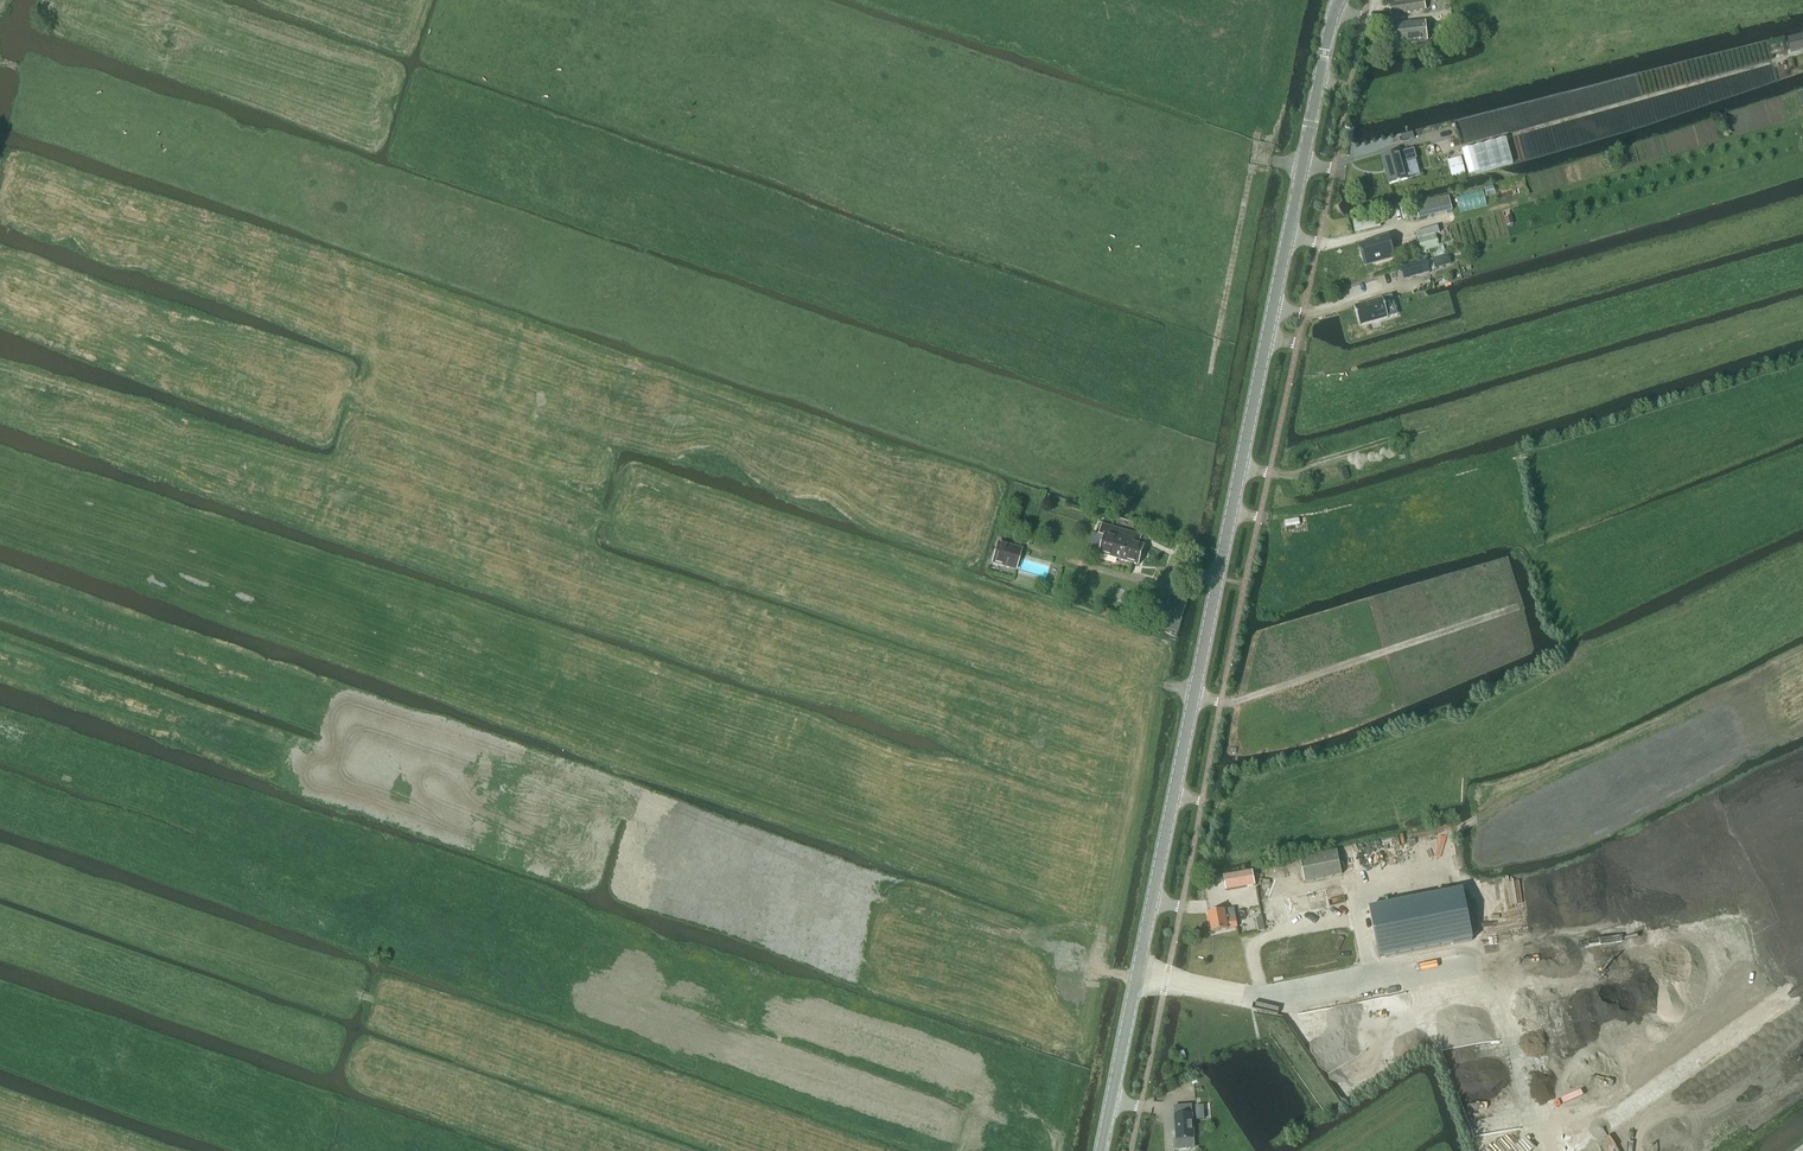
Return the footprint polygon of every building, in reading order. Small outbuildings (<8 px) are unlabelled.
[(1389,6),(1391,15),(1425,9),(1424,0),(1393,0),(1393,3),(1389,4),(1389,6)] [(1385,26),(1387,46),(1427,41),(1424,21),(1385,26)] [(1787,38),(1791,52),(1799,50),(1798,45),(1802,44),(1802,34),(1787,38)] [(1513,164),(1506,139),(1462,151),(1469,176),(1513,164)] [(1414,150),(1382,159),(1389,185),(1408,180),(1403,164),(1417,160),(1414,150)] [(1461,157),(1447,161),(1452,179),(1465,175),(1461,157)] [(1493,186),(1484,189),(1487,197),(1495,195),(1493,186)] [(1448,197),(1415,204),(1418,217),(1451,210),(1448,197)] [(1377,215),(1353,221),(1355,233),(1380,227),(1377,215)] [(1437,227),(1415,233),(1417,239),(1438,233),(1437,227)] [(1421,252),(1440,247),(1436,234),(1418,239),(1421,252)] [(1393,258),(1391,249),(1388,238),(1379,240),(1374,242),(1374,243),(1360,247),(1362,253),(1361,253),(1362,256),(1362,255),(1364,261),(1373,259),(1374,263),(1393,258)] [(1448,255),(1433,260),(1436,269),(1451,265),(1448,255)] [(1430,272),(1429,268),(1426,261),(1401,268),(1405,280),(1430,272)] [(1383,299),(1354,307),(1360,327),(1388,319),(1388,318),(1383,299)] [(1138,544),(1141,536),(1102,525),(1099,536),(1105,538),(1100,555),(1101,555),(1139,566),(1144,546),(1138,544)] [(992,564),(1015,570),(1021,551),(998,544),(992,564)] [(1329,851),(1259,864),(1281,970),(1350,956),(1329,851)] [(1252,871),(1224,876),(1226,891),(1255,886),(1252,871)] [(1415,899),(1370,908),(1377,947),(1380,959),(1386,958),(1473,941),(1463,890),(1463,889),(1415,899)] [(1235,909),(1209,914),(1212,933),(1238,928),(1235,909)] [(1175,1116),(1176,1140),(1194,1138),(1192,1115),(1175,1116)]
